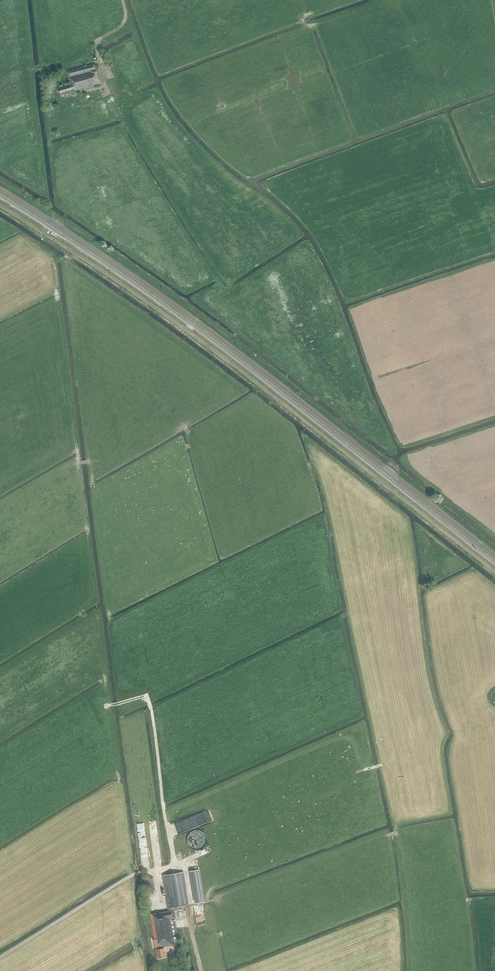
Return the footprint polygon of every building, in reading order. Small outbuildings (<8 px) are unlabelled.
[(69,76),(78,74),(80,80),(91,77),(90,72),(91,72),(90,70),(96,68),(95,63),(68,69),(69,76)] [(59,91),(61,98),(72,95),(69,83),(58,86),(59,91)] [(200,818),(205,816),(206,822),(209,822),(213,820),(211,815),(211,811),(211,810),(194,816),(194,819),(197,819),(197,821),(200,821),(200,818)] [(183,821),(174,823),(176,832),(184,829),(183,827),(185,826),(183,821)] [(189,848),(191,849),(194,851),(198,851),(201,850),(203,848),(205,845),(206,842),(206,839),(205,836),(203,834),(201,832),(198,831),(195,831),(192,832),(190,833),(188,836),(186,839),(186,842),(187,845),(189,848)] [(199,869),(193,870),(198,902),(204,901),(199,869)] [(162,875),(167,907),(175,906),(176,909),(184,907),(183,905),(188,904),(183,872),(162,875)] [(146,890),(155,890),(154,878),(145,878),(146,890)] [(175,920),(173,920),(170,921),(170,919),(176,918),(174,910),(150,914),(154,939),(157,957),(166,955),(165,947),(174,945),(173,940),(179,940),(175,920)]
